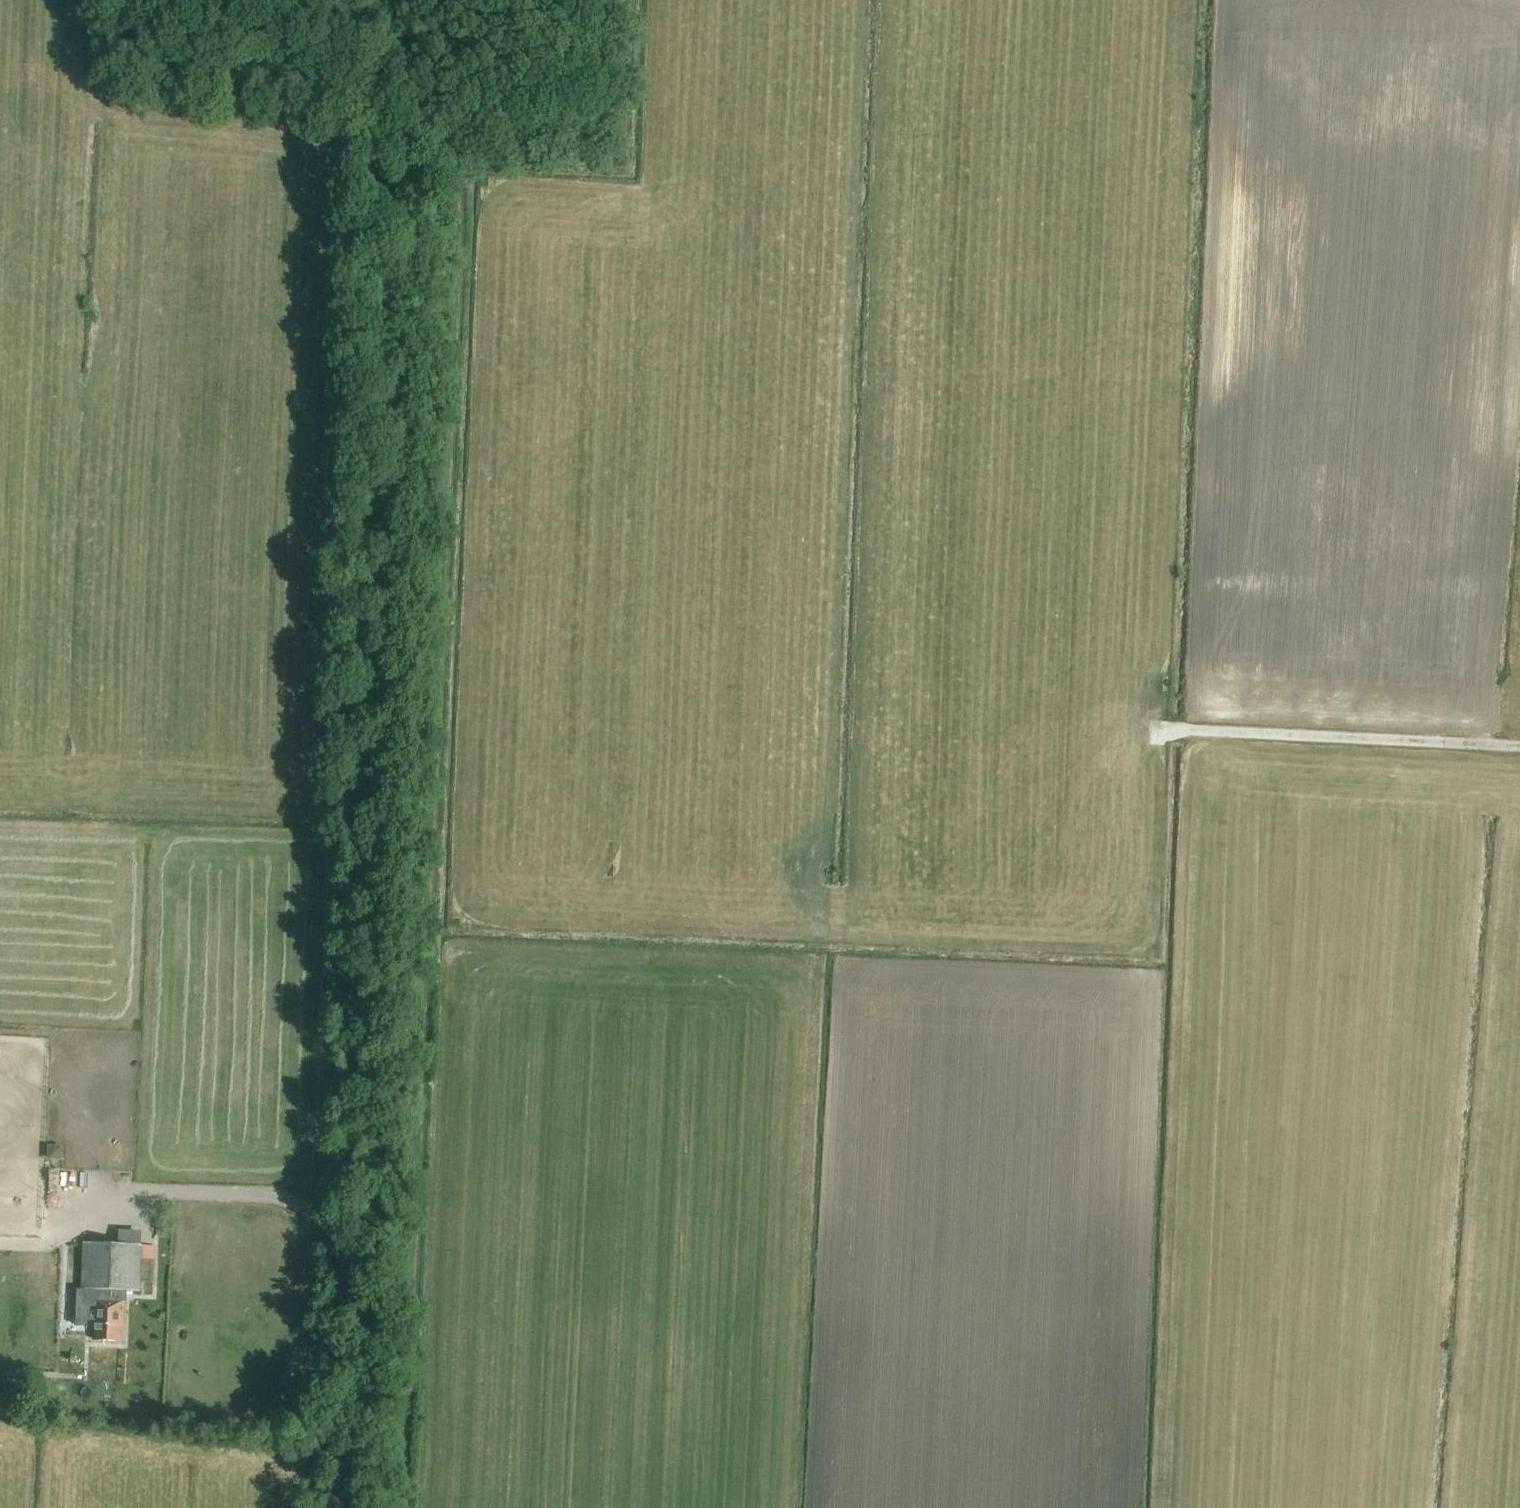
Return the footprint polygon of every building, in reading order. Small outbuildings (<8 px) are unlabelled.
[(118,1232),(118,1245),(84,1243),(82,1289),(101,1290),(100,1300),(95,1299),(94,1326),(96,1326),(96,1341),(121,1342),(121,1327),(124,1328),(125,1292),(140,1292),(141,1259),(153,1259),(154,1246),(141,1246),(141,1233),(118,1232)]
